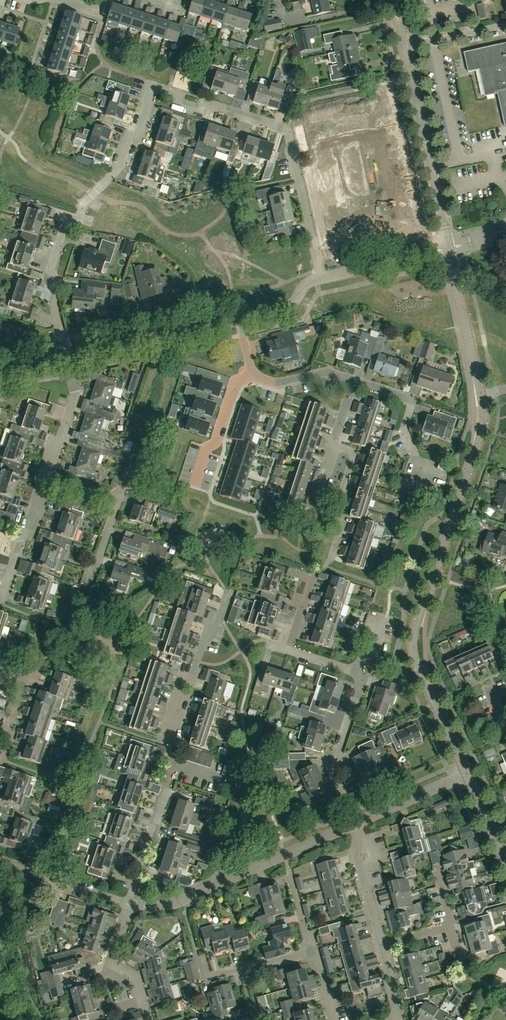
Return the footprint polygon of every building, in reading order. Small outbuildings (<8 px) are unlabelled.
[(121,25),(126,9),(129,1),(125,0),(122,8),(113,5),(108,21),(121,25)] [(208,2),(208,0),(193,0),(189,13),(203,18),(208,2)] [(219,5),(221,0),(216,0),(215,4),(208,2),(203,18),(214,21),(219,5)] [(231,9),(234,1),(230,0),(229,0),(226,7),(219,5),(214,21),(226,25),(231,9)] [(329,0),(312,0),(316,16),(332,13),(329,0)] [(237,29),(242,13),(245,5),(240,3),(237,11),(231,9),(226,25),(237,29)] [(132,29),(138,13),(140,5),(136,4),(133,12),(126,9),(121,25),(132,29)] [(249,15),(242,13),(237,29),(246,32),(251,16),(253,17),(256,8),(251,7),(249,15)] [(144,33),(149,17),(151,9),(148,8),(145,16),(138,13),(132,29),(144,33)] [(155,36),(160,20),(163,12),(158,11),(156,19),(149,17),(144,33),(155,36)] [(66,13),(62,24),(78,29),(82,18),(66,13)] [(166,40),(171,24),(174,16),(170,15),(167,22),(160,20),(155,36),(166,40)] [(10,27),(12,19),(8,17),(5,25),(0,24),(0,42),(5,43),(10,27)] [(179,26),(171,24),(166,40),(176,43),(181,28),(183,28),(186,20),(182,18),(179,26)] [(282,29),(280,19),(271,21),(271,18),(264,19),(264,22),(263,22),(265,32),(282,29)] [(17,29),(10,27),(5,43),(14,46),(19,31),(21,31),(24,23),(19,21),(17,29)] [(75,41),(78,29),(62,24),(59,36),(75,41)] [(356,35),(344,38),(343,32),(325,36),(327,45),(334,43),(336,53),(358,48),(356,35)] [(71,52),(75,41),(59,36),(55,47),(71,52)] [(464,53),(469,73),(481,70),(487,95),(494,93),(498,93),(504,121),(505,126),(505,44),(464,53)] [(68,64),(71,52),(55,47),(51,59),(68,64)] [(362,63),(358,48),(336,53),(339,65),(332,67),(334,75),(335,81),(342,80),(341,74),(352,71),(350,65),(362,63)] [(64,75),(68,64),(51,59),(48,70),(64,75)] [(223,93),(232,67),(231,67),(229,73),(212,68),(208,80),(214,82),(211,89),(223,93)] [(248,79),(247,79),(248,76),(238,73),(239,69),(232,67),(223,93),(236,97),(238,89),(244,91),(248,79)] [(277,70),(273,83),(265,106),(278,110),(280,103),(288,106),(292,93),(287,91),(287,89),(282,85),(280,85),(279,85),(279,84),(283,72),(277,70)] [(126,109),(130,97),(125,95),(128,87),(109,81),(108,86),(108,89),(110,91),(114,92),(112,99),(104,96),(103,98),(100,97),(99,100),(102,101),(126,109)] [(265,106),(273,83),(268,81),(266,88),(259,86),(260,83),(254,81),(250,93),(256,95),(253,102),(265,106)] [(76,100),(81,103),(84,97),(79,94),(76,100)] [(122,121),(126,109),(102,101),(101,106),(109,108),(106,117),(98,114),(96,119),(113,125),(115,119),(122,121)] [(392,108),(381,111),(384,128),(396,125),(392,108)] [(381,111),(370,113),(374,130),(384,128),(381,111)] [(370,113),(359,115),(363,133),(374,130),(370,113)] [(178,130),(180,124),(183,125),(185,118),(173,114),(171,120),(163,118),(160,130),(188,139),(189,138),(191,138),(192,133),(185,130),(185,132),(178,130)] [(348,114),(352,135),(363,133),(359,115),(349,118),(348,114)] [(112,131),(111,131),(113,125),(96,119),(97,120),(94,132),(85,129),(83,135),(108,143),(112,131)] [(217,147),(222,129),(210,125),(208,129),(203,127),(196,148),(202,150),(204,143),(217,147)] [(235,139),(236,134),(222,129),(217,147),(230,152),(227,161),(222,175),(228,177),(238,147),(240,141),(235,139)] [(188,139),(160,130),(156,142),(154,149),(168,153),(170,147),(172,147),(174,141),(183,144),(185,138),(188,139)] [(104,155),(108,143),(83,135),(77,133),(73,143),(74,145),(85,149),(83,155),(95,159),(97,153),(104,155)] [(249,162),(254,164),(261,142),(248,138),(245,149),(238,147),(228,177),(232,166),(239,169),(244,153),(251,156),(249,162)] [(268,161),(273,146),(261,142),(254,164),(259,165),(261,159),(268,161)] [(159,164),(162,157),(165,158),(166,152),(168,153),(154,149),(153,154),(145,152),(141,164),(164,171),(166,166),(159,164)] [(270,179),(274,165),(268,163),(262,181),(270,179)] [(160,183),(164,171),(141,164),(137,176),(144,178),(142,185),(148,186),(147,190),(143,189),(142,193),(154,197),(159,183),(160,183)] [(287,193),(274,196),(272,188),(257,191),(259,200),(264,199),(265,204),(271,203),(273,211),(267,212),(267,213),(291,207),(287,193)] [(56,211),(30,203),(31,199),(21,196),(19,201),(28,204),(26,208),(23,219),(41,225),(44,218),(46,218),(47,215),(54,217),(56,211)] [(22,202),(16,200),(12,210),(18,212),(22,202)] [(348,205),(331,209),(333,220),(351,216),(348,205)] [(294,221),(291,207),(267,213),(269,226),(264,227),(266,236),(282,233),(282,234),(292,232),(290,222),(294,221)] [(351,216),(333,220),(336,231),(353,227),(351,216)] [(39,232),(41,225),(23,219),(19,230),(22,231),(20,237),(45,244),(47,238),(40,237),(42,233),(39,232)] [(413,219),(402,221),(406,238),(417,236),(413,219)] [(402,221),(391,223),(395,240),(406,238),(402,221)] [(391,223),(381,226),(384,243),(395,240),(391,223)] [(381,226),(369,228),(373,245),(384,243),(381,226)] [(353,227),(336,231),(338,241),(355,238),(353,227)] [(11,232),(9,232),(7,238),(0,236),(0,242),(8,245),(11,232)] [(31,258),(34,248),(43,251),(45,244),(20,237),(18,242),(15,241),(12,252),(31,258)] [(355,238),(338,241),(341,253),(358,249),(355,238)] [(110,263),(115,251),(117,245),(103,240),(99,251),(90,248),(89,251),(85,250),(79,266),(102,273),(105,262),(110,263)] [(125,241),(122,252),(129,254),(132,243),(125,241)] [(35,271),(28,269),(31,258),(12,252),(8,264),(7,269),(19,273),(33,277),(35,271)] [(149,297),(169,292),(166,279),(160,280),(158,270),(145,273),(143,266),(136,267),(140,284),(146,283),(149,297)] [(44,281),(33,277),(19,273),(17,279),(14,289),(32,295),(34,289),(37,290),(38,286),(44,288),(46,282),(44,281)] [(128,298),(137,296),(134,283),(132,284),(131,279),(123,281),(128,298)] [(97,298),(104,299),(106,284),(84,282),(83,292),(74,291),(72,307),(95,310),(97,298)] [(30,302),(32,295),(14,289),(10,301),(8,306),(28,313),(27,319),(33,321),(37,309),(31,307),(33,303),(30,302)] [(297,354),(293,341),(304,338),(303,332),(309,330),(309,327),(286,333),(285,331),(272,334),(273,343),(267,344),(271,360),(281,358),(283,364),(299,360),(298,354),(297,354)] [(372,355),(376,344),(377,339),(370,336),(370,335),(361,332),(360,337),(347,333),(345,341),(350,342),(344,361),(360,366),(365,352),(372,355)] [(420,358),(430,361),(435,345),(426,341),(420,358)] [(396,368),(399,360),(380,354),(383,346),(376,344),(372,355),(371,357),(378,359),(374,371),(393,377),(395,371),(397,372),(400,371),(400,370),(396,368)] [(332,357),(340,360),(343,350),(336,347),(332,357)] [(446,394),(452,376),(423,367),(417,385),(446,394)] [(191,388),(218,397),(218,395),(220,396),(223,387),(221,386),(222,384),(209,380),(211,373),(198,369),(195,377),(199,379),(196,389),(191,388)] [(98,380),(94,391),(111,396),(114,387),(122,390),(124,388),(126,383),(102,375),(100,381),(98,380)] [(186,408),(185,409),(211,417),(212,415),(213,415),(216,407),(215,406),(216,404),(203,400),(205,393),(218,397),(191,388),(188,396),(192,397),(189,409),(186,408)] [(93,401),(91,408),(115,415),(117,409),(116,407),(112,406),(115,398),(111,396),(94,391),(91,401),(93,401)] [(29,399),(24,416),(42,422),(46,411),(54,414),(56,408),(29,399)] [(355,402),(354,407),(377,415),(381,403),(366,399),(364,405),(355,402)] [(310,403),(306,414),(332,422),(333,418),(324,415),(327,408),(310,403)] [(242,405),(238,416),(257,423),(261,411),(242,405)] [(373,426),(377,415),(354,407),(352,412),(361,415),(359,421),(373,426)] [(87,413),(84,423),(105,430),(101,428),(104,420),(111,422),(113,421),(116,422),(119,421),(120,417),(115,415),(91,408),(89,413),(87,413)] [(186,418),(182,429),(205,437),(206,435),(207,435),(210,426),(208,426),(209,424),(196,419),(198,413),(211,417),(185,409),(183,417),(186,418)] [(332,422),(306,414),(302,425),(319,431),(322,424),(330,427),(332,422)] [(453,432),(457,419),(442,414),(440,421),(428,417),(423,431),(442,437),(445,429),(453,432)] [(39,432),(42,422),(24,416),(18,432),(11,429),(10,430),(37,439),(45,441),(47,435),(39,432)] [(238,416),(234,427),(254,433),(257,423),(238,416)] [(370,437),(373,426),(359,421),(357,427),(348,424),(346,429),(370,437)] [(83,434),(81,440),(87,442),(112,450),(112,449),(113,444),(107,442),(105,439),(106,437),(106,434),(104,431),(105,430),(84,423),(81,433),(83,434)] [(317,437),(319,431),(302,425),(299,436),(325,445),(326,440),(317,437)] [(234,427),(231,438),(237,441),(257,447),(257,446),(250,444),(254,433),(234,427)] [(366,448),(370,437),(346,429),(345,434),(354,437),(351,444),(366,448)] [(35,445),(37,439),(10,430),(9,436),(5,447),(24,453),(27,442),(35,445)] [(325,445),(299,436),(295,447),(312,453),(314,446),(323,449),(325,445)] [(127,452),(130,442),(124,440),(121,450),(127,452)] [(237,441),(234,451),(253,458),(257,447),(237,441)] [(84,448),(80,458),(97,463),(100,455),(107,457),(110,456),(112,450),(87,442),(86,448),(84,448)] [(130,454),(136,456),(140,444),(134,442),(130,454)] [(136,456),(142,458),(146,446),(140,444),(136,456)] [(149,460),(153,448),(146,446),(142,458),(149,460)] [(20,463),(24,453),(5,447),(1,458),(3,458),(1,464),(5,465),(26,472),(28,466),(20,463)] [(310,459),(312,453),(295,447),(292,458),(299,461),(313,465),(317,467),(319,462),(310,459)] [(360,454),(359,458),(382,466),(385,455),(371,450),(369,457),(360,454)] [(234,451),(230,462),(250,468),(253,458),(234,451)] [(80,458),(77,468),(79,468),(77,475),(101,483),(103,477),(101,474),(95,472),(97,463),(80,458)] [(378,477),(382,466),(359,458),(357,463),(366,466),(364,472),(378,477)] [(311,471),(313,465),(299,461),(295,472),(319,479),(320,474),(311,471)] [(230,462),(227,473),(246,479),(250,468),(230,462)] [(26,472),(5,465),(3,471),(1,470),(0,472),(0,482),(16,487),(19,476),(27,479),(29,473),(26,472)] [(317,484),(319,479),(295,472),(292,482),(306,487),(308,481),(317,484)] [(375,488),(378,477),(364,472),(362,479),(353,476),(352,480),(381,490),(381,489),(375,488)] [(227,473),(223,484),(243,490),(246,479),(227,473)] [(381,490),(352,480),(349,489),(356,491),(357,487),(359,488),(357,494),(371,499),(373,492),(380,494),(381,490)] [(12,498),(16,487),(0,482),(0,500),(18,506),(20,500),(12,498)] [(304,493),(306,487),(292,482),(288,493),(311,501),(313,496),(304,493)] [(223,484),(220,495),(239,501),(243,490),(223,484)] [(502,486),(495,507),(505,511),(505,487),(502,486)] [(310,506),(311,501),(288,493),(284,505),(299,510),(301,503),(310,506)] [(367,510),(371,499),(357,494),(355,501),(346,498),(344,503),(367,510)] [(63,513),(60,524),(78,530),(84,513),(73,510),(75,503),(59,498),(55,510),(63,513)] [(364,521),(367,510),(344,503),(343,507),(352,510),(349,517),(360,520),(364,521)] [(151,527),(155,513),(135,506),(130,520),(151,527)] [(174,520),(176,514),(160,508),(158,514),(174,520)] [(377,525),(364,521),(360,520),(358,527),(350,524),(348,528),(374,537),(377,525)] [(75,541),(78,530),(60,524),(56,534),(49,532),(47,538),(52,540),(71,546),(73,540),(75,541)] [(505,525),(503,532),(502,532),(500,537),(489,533),(486,543),(483,542),(480,551),(501,558),(502,556),(505,557),(505,526),(505,525)] [(370,548),(374,537),(348,528),(347,533),(355,536),(353,542),(370,548)] [(63,549),(50,545),(52,540),(47,538),(38,535),(36,541),(45,544),(41,554),(60,561),(63,549)] [(145,552),(149,540),(134,535),(132,541),(124,539),(122,545),(119,551),(131,555),(130,558),(136,560),(139,550),(145,552)] [(171,552),(173,546),(161,542),(159,548),(171,552)] [(367,559),(370,548),(353,542),(351,549),(343,546),(341,550),(367,559)] [(363,570),(367,559),(341,550),(340,555),(348,558),(346,564),(363,570)] [(56,571),(60,561),(41,554),(38,565),(30,562),(28,568),(41,573),(43,567),(56,571)] [(292,570),(278,566),(279,565),(270,563),(269,569),(263,567),(259,578),(278,584),(281,574),(290,576),(292,570)] [(141,568),(141,569),(128,565),(126,571),(115,567),(110,579),(119,582),(118,585),(117,589),(126,592),(127,588),(130,577),(138,580),(138,579),(146,582),(147,577),(156,579),(157,574),(149,571),(141,568)] [(54,577),(41,573),(28,568),(26,574),(34,577),(30,587),(49,594),(53,583),(52,582),(54,577)] [(350,583),(324,574),(319,573),(317,579),(325,581),(325,580),(330,581),(328,588),(347,594),(350,583)] [(275,595),(278,584),(259,578),(256,589),(262,591),(260,597),(275,602),(281,603),(283,597),(275,595)] [(196,591),(186,588),(182,599),(205,607),(208,600),(220,604),(221,599),(211,596),(213,590),(198,585),(196,591)] [(46,605),(49,594),(30,587),(27,598),(19,595),(17,602),(43,610),(45,605),(46,605)] [(343,605),(347,594),(328,588),(326,595),(318,592),(317,596),(343,605)] [(321,610),(340,616),(343,605),(317,596),(312,595),(310,600),(318,603),(318,601),(323,603),(321,610)] [(205,607),(182,599),(179,598),(176,608),(183,611),(202,617),(202,618),(207,619),(210,620),(212,614),(204,611),(205,607)] [(286,612),(289,606),(281,603),(275,602),(273,607),(255,601),(251,612),(275,620),(278,610),(286,612)] [(183,611),(176,608),(172,620),(191,626),(193,619),(196,620),(195,623),(205,626),(207,619),(202,618),(202,617),(183,611)] [(309,618),(336,627),(340,616),(321,610),(319,617),(311,614),(307,613),(305,617),(309,618)] [(5,626),(8,615),(0,612),(0,625),(5,626)] [(280,633),(272,630),(275,620),(251,612),(247,624),(252,625),(251,629),(258,632),(258,633),(278,639),(280,633)] [(314,632),(332,638),(336,627),(309,618),(308,622),(316,625),(314,632)] [(189,633),(191,626),(172,620),(169,630),(196,639),(199,640),(201,637),(189,633)] [(196,639),(169,630),(169,631),(165,629),(162,640),(184,647),(186,641),(194,643),(196,639)] [(329,649),(332,638),(314,632),(312,638),(304,636),(302,640),(329,649)] [(182,655),(184,647),(162,640),(161,641),(165,642),(162,652),(172,656),(170,661),(181,664),(182,661),(189,664),(191,658),(182,655)] [(488,644),(477,649),(483,663),(489,660),(493,668),(498,666),(488,644)] [(483,663),(477,649),(467,653),(474,670),(480,667),(483,676),(488,674),(483,663)] [(474,670),(467,653),(456,658),(461,670),(467,683),(472,681),(468,672),(474,670)] [(461,670),(456,658),(455,656),(444,661),(454,683),(459,681),(455,673),(461,670)] [(151,661),(147,672),(172,681),(174,676),(165,673),(167,666),(151,661)] [(203,700),(218,705),(221,706),(228,683),(218,680),(220,673),(204,668),(200,680),(209,683),(203,700)] [(275,688),(281,672),(268,668),(264,680),(258,678),(253,692),(259,694),(260,692),(266,694),(269,686),(275,688)] [(55,677),(53,684),(71,690),(75,679),(48,670),(47,674),(55,677)] [(172,681),(147,672),(143,684),(160,689),(162,682),(171,685),(172,681)] [(294,677),(281,672),(275,688),(282,690),(280,696),(282,699),(286,700),(285,702),(291,704),(296,690),(290,689),(294,677)] [(325,688),(322,695),(339,700),(343,687),(331,683),(333,678),(321,674),(317,686),(325,688)] [(392,705),(398,687),(384,683),(381,690),(375,688),(368,711),(385,716),(389,704),(392,705)] [(67,701),(71,690),(53,684),(50,691),(42,688),(41,692),(58,698),(63,700),(67,701)] [(158,696),(160,689),(143,684),(140,695),(165,703),(167,698),(158,696)] [(58,698),(41,692),(31,689),(32,688),(28,687),(26,691),(30,693),(38,696),(36,702),(60,710),(63,700),(58,698)] [(165,703),(140,695),(136,705),(153,711),(155,705),(164,707),(165,703)] [(334,714),(339,700),(322,695),(320,702),(313,699),(308,712),(316,714),(320,716),(322,710),(334,714)] [(215,716),(218,705),(203,700),(201,706),(193,704),(191,708),(215,716)] [(51,719),(55,709),(60,710),(36,702),(34,709),(26,706),(24,711),(51,719)] [(151,717),(153,711),(136,705),(133,716),(158,725),(160,720),(151,717)] [(211,727),(215,716),(191,708),(190,713),(198,716),(196,722),(211,727)] [(314,721),(316,714),(308,712),(301,709),(299,716),(314,721)] [(47,730),(51,719),(24,711),(23,715),(31,717),(29,724),(47,730)] [(72,722),(68,720),(67,722),(65,722),(66,720),(56,716),(55,721),(71,726),(72,722)] [(157,729),(158,725),(133,716),(129,728),(146,734),(148,726),(157,729)] [(207,738),(211,727),(196,722),(194,728),(186,726),(184,730),(207,738)] [(311,722),(309,728),(302,726),(300,732),(322,739),(326,727),(311,722)] [(44,741),(47,730),(29,724),(27,731),(19,728),(17,733),(22,734),(44,741)] [(403,749),(421,741),(418,734),(419,734),(415,726),(398,733),(395,727),(381,733),(387,746),(399,740),(403,749)] [(282,727),(281,735),(292,737),(293,730),(282,727)] [(204,749),(207,738),(184,730),(183,735),(191,738),(189,744),(204,749)] [(318,752),(322,739),(300,732),(298,738),(305,740),(303,747),(318,752)] [(49,742),(44,741),(22,734),(21,738),(29,741),(27,747),(45,753),(49,742)] [(155,754),(157,748),(144,744),(144,743),(131,739),(130,746),(129,745),(125,756),(144,762),(147,751),(155,754)] [(360,777),(380,768),(373,750),(375,749),(372,741),(358,747),(361,755),(352,759),(360,777)] [(191,762),(195,748),(189,746),(184,760),(191,762)] [(41,764),(45,753),(27,747),(24,754),(16,752),(15,756),(41,764)] [(197,765),(202,751),(195,748),(191,762),(197,765)] [(204,767),(208,753),(202,751),(197,765),(204,767)] [(215,755),(208,753),(204,767),(210,769),(215,755)] [(144,762),(125,756),(120,754),(114,771),(120,773),(126,775),(139,780),(139,779),(146,781),(148,775),(140,773),(144,762)] [(315,766),(309,768),(306,760),(289,761),(290,770),(295,782),(302,778),(305,785),(320,778),(315,766)] [(27,785),(30,776),(6,769),(3,777),(7,778),(5,783),(9,784),(7,790),(25,796),(29,785),(27,785)] [(151,790),(153,784),(146,781),(139,779),(139,780),(126,775),(121,792),(139,798),(143,787),(151,790)] [(326,791),(320,778),(305,785),(308,792),(301,795),(306,807),(317,802),(322,800),(320,794),(326,791)] [(22,807),(25,796),(7,790),(4,797),(2,796),(1,800),(0,800),(0,806),(6,808),(10,809),(10,810),(37,818),(38,818),(25,814),(27,808),(22,807)] [(136,808),(139,798),(121,792),(117,803),(131,807),(129,813),(142,817),(144,811),(136,808)] [(55,804),(57,797),(44,793),(42,800),(55,804)] [(214,803),(215,800),(204,796),(202,799),(197,797),(195,804),(212,809),(214,803)] [(179,801),(175,813),(197,821),(199,815),(192,813),(194,806),(179,801)] [(36,824),(37,818),(10,810),(8,816),(16,818),(13,829),(32,835),(35,824),(36,824)] [(140,823),(142,817),(129,813),(127,818),(114,814),(110,825),(129,831),(132,821),(140,823)] [(201,822),(197,821),(175,813),(171,826),(186,831),(189,824),(199,828),(201,822)] [(419,820),(411,822),(406,819),(402,825),(407,844),(426,839),(421,821),(419,820)] [(125,842),(128,832),(129,831),(110,825),(106,836),(111,838),(110,843),(98,839),(118,846),(125,848),(124,848),(131,851),(133,844),(125,842)] [(32,835),(13,829),(10,840),(1,837),(0,842),(0,843),(13,847),(21,850),(23,844),(28,846),(32,835)] [(202,838),(186,833),(179,830),(178,830),(176,837),(183,839),(188,841),(200,845),(202,838)] [(426,839),(407,844),(408,848),(395,852),(397,861),(405,858),(405,859),(412,857),(430,852),(433,851),(434,849),(431,839),(429,838),(426,839)] [(122,855),(124,848),(125,848),(118,846),(98,839),(96,845),(93,856),(111,862),(114,852),(122,855)] [(204,846),(200,845),(188,841),(186,848),(201,853),(204,846)] [(170,843),(165,856),(188,864),(190,858),(182,855),(184,848),(170,843)] [(445,870),(447,869),(469,863),(465,850),(459,851),(458,850),(453,847),(450,852),(450,854),(444,856),(445,862),(443,863),(445,870)] [(430,852),(433,863),(438,861),(435,851),(433,851),(430,852)] [(108,873),(111,862),(93,856),(87,873),(114,882),(116,875),(108,873)] [(186,870),(188,864),(165,856),(163,864),(161,864),(158,872),(166,874),(167,872),(175,875),(178,867),(186,870)] [(417,876),(412,857),(405,859),(405,858),(397,861),(392,862),(396,875),(407,873),(408,878),(408,879),(417,876)] [(317,865),(320,879),(339,873),(335,860),(317,865)] [(449,883),(472,877),(471,870),(475,869),(473,862),(469,863),(447,869),(449,876),(447,876),(449,883)] [(343,887),(339,873),(320,879),(324,892),(343,887)] [(191,885),(193,880),(177,875),(175,883),(188,887),(191,885)] [(476,889),(472,877),(449,883),(451,890),(453,889),(455,896),(464,893),(476,890),(476,889)] [(412,892),(408,879),(408,878),(398,881),(389,883),(391,891),(379,895),(380,901),(409,892),(409,893),(412,892)] [(249,888),(250,889),(247,889),(248,894),(251,894),(252,896),(260,894),(263,905),(281,900),(277,887),(265,890),(264,884),(249,888)] [(346,900),(343,887),(324,892),(328,905),(346,900)] [(486,901),(483,888),(476,889),(476,890),(464,893),(467,905),(469,912),(461,914),(462,919),(475,916),(478,910),(476,904),(486,901)] [(412,905),(409,893),(409,892),(380,901),(382,907),(394,904),(396,909),(386,912),(387,913),(396,910),(406,908),(418,905),(418,904),(412,905)] [(60,918),(65,919),(66,915),(58,912),(62,901),(56,899),(48,921),(58,924),(60,918)] [(284,913),(281,900),(263,905),(267,916),(258,918),(255,919),(257,927),(260,926),(260,927),(274,923),(273,916),(284,913)] [(350,914),(346,900),(328,905),(331,919),(350,914)] [(68,905),(68,903),(62,901),(58,912),(66,915),(70,916),(72,907),(68,905)] [(311,909),(309,903),(303,905),(305,911),(311,909)] [(411,927),(408,916),(420,913),(418,905),(406,908),(396,910),(398,916),(388,918),(392,932),(403,929),(407,932),(410,927),(411,927)] [(94,909),(89,923),(111,930),(113,923),(115,924),(117,917),(94,909)] [(486,929),(493,927),(489,915),(477,918),(479,924),(466,928),(468,935),(465,936),(466,942),(488,936),(486,929)] [(360,923),(344,928),(343,922),(331,925),(334,938),(338,938),(339,944),(358,938),(356,930),(361,929),(360,923)] [(111,936),(109,936),(111,930),(89,923),(87,930),(83,928),(81,929),(79,934),(85,936),(109,943),(111,936)] [(222,928),(222,929),(223,930),(228,949),(234,947),(235,953),(249,949),(243,928),(234,930),(233,925),(222,928)] [(266,960),(280,956),(285,955),(282,944),(286,943),(285,940),(291,938),(288,925),(271,930),(275,941),(268,943),(271,951),(264,953),(266,960)] [(35,927),(25,929),(27,943),(37,941),(35,927)] [(228,949),(223,930),(214,932),(212,927),(202,930),(207,950),(214,948),(215,954),(229,950),(228,949)] [(160,951),(142,940),(145,934),(139,930),(133,941),(134,941),(130,948),(135,951),(130,960),(137,964),(139,961),(144,963),(160,951)] [(358,938),(339,944),(338,944),(339,949),(341,949),(343,957),(362,952),(360,945),(372,941),(370,935),(358,938)] [(107,950),(109,943),(85,936),(81,948),(75,949),(78,959),(83,958),(86,967),(85,967),(86,968),(97,965),(100,955),(102,956),(104,949),(107,950)] [(490,943),(488,936),(466,942),(468,948),(471,947),(473,955),(488,951),(489,956),(500,953),(497,941),(490,943)] [(78,959),(75,949),(61,953),(67,972),(75,970),(76,976),(82,974),(80,968),(85,967),(86,967),(83,958),(78,959)] [(166,972),(160,951),(144,963),(145,969),(142,970),(144,978),(166,972)] [(364,958),(362,952),(343,957),(346,970),(377,962),(376,955),(364,958)] [(400,958),(403,971),(422,966),(418,952),(400,958)] [(58,974),(67,972),(61,953),(48,957),(52,970),(45,972),(52,998),(64,994),(58,974)] [(184,964),(185,967),(182,968),(183,971),(185,970),(197,967),(194,958),(179,962),(180,965),(184,964)] [(379,968),(377,962),(346,970),(350,983),(369,978),(367,971),(379,968)] [(287,978),(290,988),(315,982),(313,976),(306,978),(304,970),(297,972),(295,966),(277,972),(276,969),(266,972),(268,977),(277,975),(279,980),(287,978)] [(426,979),(422,966),(403,971),(407,984),(426,979)] [(198,973),(197,967),(185,970),(187,976),(198,973)] [(170,985),(166,972),(144,978),(145,980),(144,980),(146,986),(150,985),(151,989),(151,990),(170,985)] [(200,979),(198,973),(187,976),(189,982),(200,979)] [(377,976),(369,978),(350,983),(352,992),(366,989),(369,998),(383,994),(377,976)] [(429,993),(426,979),(407,984),(408,990),(405,991),(407,999),(415,997),(416,1002),(430,998),(429,993)] [(316,988),(315,982),(290,988),(294,999),(281,1003),(283,1011),(302,1006),(300,1000),(312,997),(310,989),(316,988)] [(70,990),(74,1004),(93,998),(89,985),(79,988),(77,986),(74,989),(70,990)] [(177,991),(172,992),(170,985),(151,990),(151,989),(148,991),(150,998),(154,998),(155,1003),(174,998),(178,997),(177,991)] [(226,1009),(236,1007),(230,985),(214,989),(215,992),(208,994),(215,1018),(228,1015),(226,1009)] [(184,991),(186,999),(193,997),(191,989),(184,991)] [(71,1019),(88,1019),(89,1019),(87,1014),(96,1012),(93,998),(74,1004),(78,1017),(71,1019)] [(438,1010),(430,1005),(425,1002),(424,1005),(422,1004),(410,1007),(413,1019),(412,1019),(433,1019),(438,1010)] [(274,1013),(280,1012),(279,1008),(271,1010),(270,1009),(266,1010),(264,1005),(259,1007),(262,1017),(272,1014),(274,1013)] [(302,1006),(283,1011),(286,1019),(294,1017),(295,1019),(317,1019),(316,1017),(313,1018),(311,1010),(304,1012),(302,1006)] [(451,1017),(438,1010),(433,1019),(449,1019),(451,1017)] [(140,1012),(129,1015),(131,1019),(142,1019),(140,1012)]
